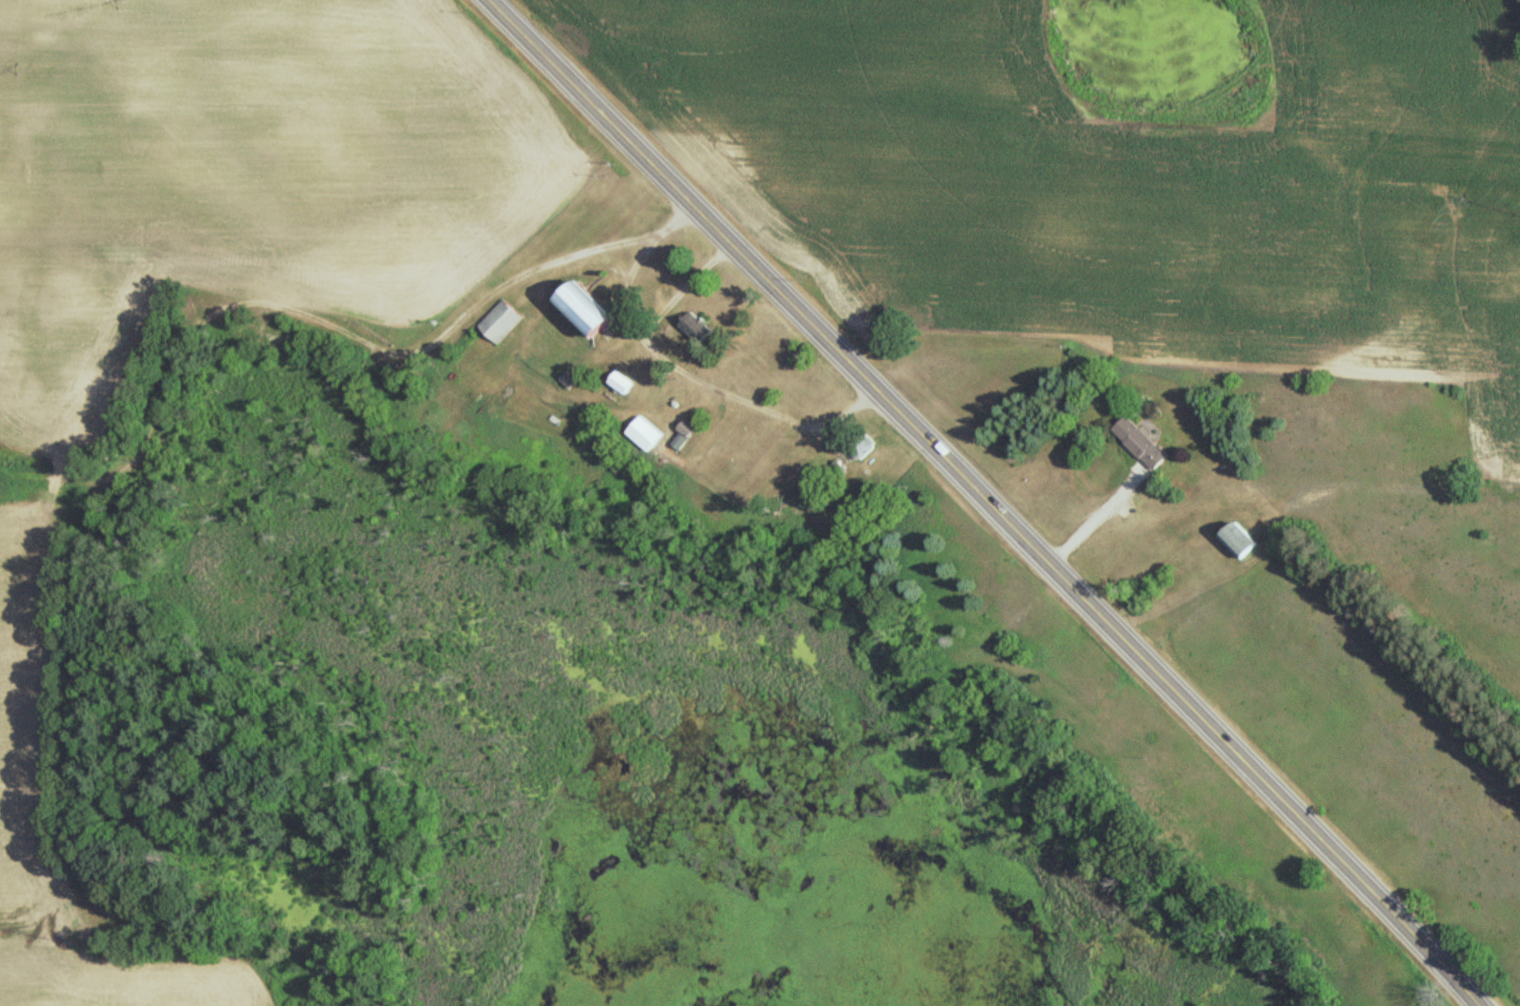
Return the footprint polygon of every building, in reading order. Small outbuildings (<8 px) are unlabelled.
[(598,339),(615,321),(576,284),(559,302),(598,339)] [(524,320),(505,301),(478,327),(497,346),(524,320)] [(682,329),(704,343),(713,328),(690,315),(682,329)] [(609,385),(626,396),(634,384),(617,373),(609,385)] [(648,453),(663,437),(642,417),(627,433),(648,453)] [(1155,472),(1169,458),(1128,417),(1114,431),(1155,472)] [(1221,539),(1243,561),(1256,548),(1234,526),(1221,539)]
